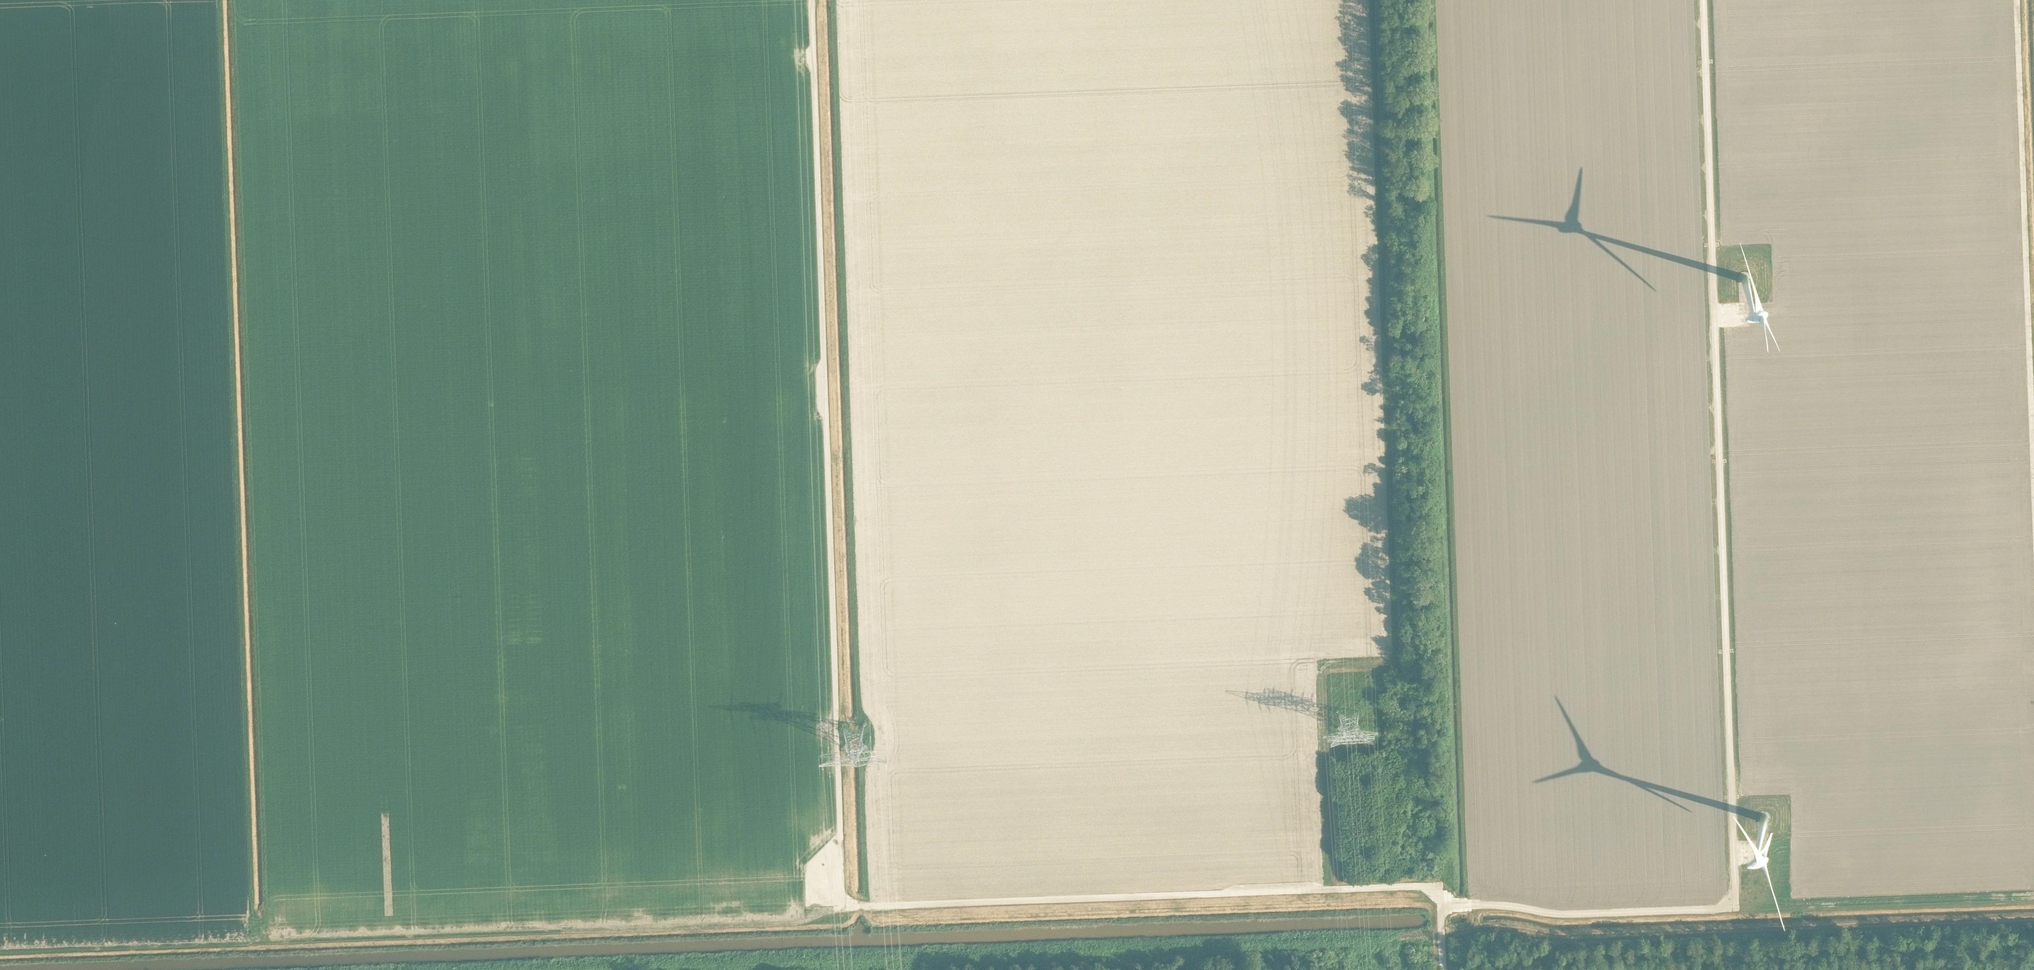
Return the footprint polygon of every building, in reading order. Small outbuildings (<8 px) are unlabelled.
[(1746,285),(1747,284),(1748,283),(1748,282),(1749,281),(1748,280),(1748,279),(1747,278),(1746,277),(1745,277),(1744,277),(1743,277),(1742,277),(1741,278),(1741,279),(1740,280),(1740,281),(1740,282),(1741,283),(1741,284),(1742,285),(1743,285),(1744,285),(1745,285),(1746,285)] [(1761,824),(1762,825),(1763,825),(1765,825),(1766,824),(1767,824),(1767,823),(1768,822),(1768,821),(1768,820),(1767,819),(1767,818),(1766,817),(1765,816),(1763,816),(1762,816),(1761,817),(1760,818),(1759,819),(1759,821),(1759,822),(1760,823),(1761,824)]
